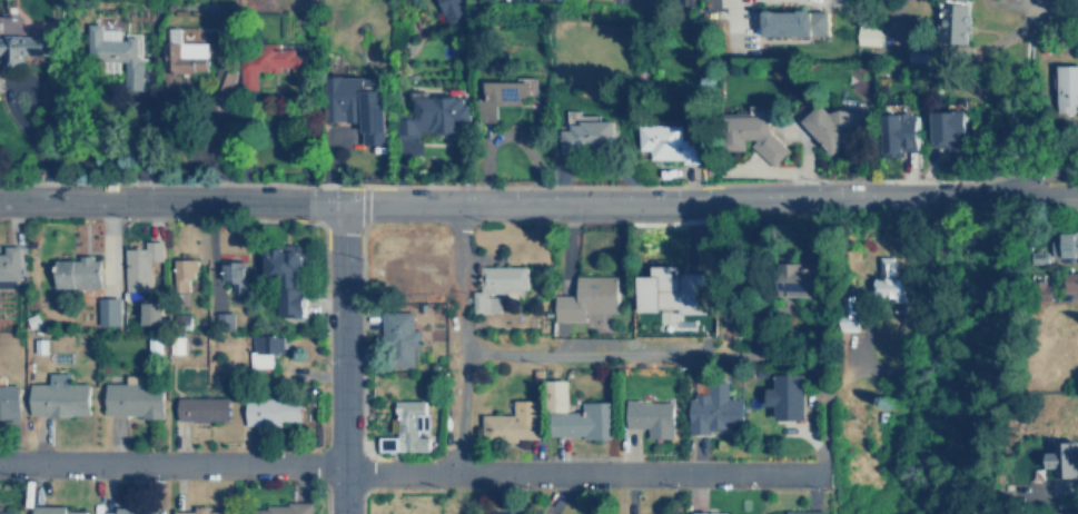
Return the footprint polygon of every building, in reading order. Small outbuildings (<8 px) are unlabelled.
[(439,23),(464,18),(459,0),(434,0),(439,23)] [(968,43),(969,6),(942,4),(941,42),(968,43)] [(828,36),(828,11),(762,12),(763,37),(828,36)] [(877,46),(880,22),(857,19),(853,42),(877,46)] [(7,34),(7,20),(0,20),(0,67),(43,67),(43,34),(7,34)] [(117,60),(118,86),(136,86),(136,27),(82,27),(82,60),(117,60)] [(156,41),(157,73),(201,73),(201,31),(188,31),(188,41),(156,41)] [(300,72),(301,52),(236,51),(235,90),(253,90),(253,71),(300,72)] [(1075,106),(1077,106),(1077,65),(1057,65),(1056,112),(1075,112),(1075,106)] [(494,105),(531,106),(531,81),(476,81),(476,123),(494,123),(494,105)] [(384,144),(384,90),(357,90),(357,144),(384,144)] [(396,136),(467,132),(465,90),(409,92),(409,113),(395,113),(396,136)] [(880,103),(880,150),(914,150),(914,103),(880,103)] [(810,108),(810,141),(868,141),(868,108),(810,108)] [(723,111),(722,144),(750,145),(750,157),(772,158),(773,112),(723,111)] [(968,112),(931,111),(931,147),(967,147),(968,112)] [(558,129),(558,148),(613,146),(613,120),(567,121),(567,129),(558,129)] [(684,126),(640,125),(640,150),(651,150),(651,160),(700,161),(700,141),(684,141),(684,126)] [(271,147),(251,147),(251,166),(271,166),(271,147)] [(1064,231),(1064,256),(1077,256),(1077,231),(1064,231)] [(14,280),(14,245),(0,245),(0,280),(14,280)] [(147,260),(159,260),(159,245),(121,245),(121,291),(147,291),(147,260)] [(303,248),(257,249),(258,280),(274,279),(275,317),(304,316),(303,248)] [(897,256),(879,256),(878,296),(907,297),(908,277),(896,277),(897,256)] [(382,257),(382,283),(438,281),(438,257),(382,257)] [(49,258),(49,288),(97,288),(97,258),(49,258)] [(190,258),(169,258),(169,291),(190,291),(190,258)] [(243,260),(217,260),(217,291),(243,291),(243,260)] [(787,295),(818,296),(818,270),(801,270),(801,261),(788,260),(787,295)] [(476,308),(496,308),(496,297),(523,297),(523,266),(476,265),(476,308)] [(1064,271),(1065,290),(1077,290),(1077,271),(1064,271)] [(614,276),(573,276),(573,294),(552,294),(551,322),(583,322),(583,312),(613,313),(614,276)] [(693,316),(693,283),(639,283),(639,316),(693,316)] [(858,295),(840,295),(840,330),(858,330),(858,295)] [(120,297),(98,297),(98,324),(119,325),(120,297)] [(137,325),(156,325),(156,303),(137,303),(137,325)] [(235,329),(234,312),(216,312),(217,330),(235,329)] [(378,313),(379,366),(411,365),(411,347),(417,347),(416,328),(412,328),(411,313),(378,313)] [(266,354),(266,336),(249,335),(249,354),(266,354)] [(800,373),(769,373),(769,418),(800,418),(800,373)] [(86,383),(65,383),(65,379),(26,379),(26,416),(86,416),(86,383)] [(606,437),(605,401),(578,401),(578,411),(563,411),(563,379),(543,379),(544,437),(606,437)] [(739,396),(723,397),(723,380),(704,380),(704,394),(684,394),(685,432),(739,431),(739,396)] [(159,384),(101,384),(101,415),(159,415),(159,384)] [(0,385),(0,418),(16,418),(16,385),(0,385)] [(243,424),(297,423),(297,395),(241,396),(243,424)] [(226,397),(174,397),(174,421),(226,421),(226,397)] [(394,452),(426,451),(426,435),(422,435),(421,399),(393,401),(394,452)] [(536,441),(536,401),(510,401),(510,414),(479,414),(479,441),(536,441)] [(644,437),(671,437),(671,401),(623,401),(623,427),(644,427),(644,437)] [(1077,476),(1077,440),(1055,439),(1055,449),(1048,449),(1047,466),(1056,467),(1056,476),(1077,476)] [(310,503),(241,503),(241,513),(310,513),(310,503)] [(66,510),(66,506),(32,505),(32,513),(87,513),(87,510),(66,510)] [(173,513),(228,513),(228,511),(209,511),(209,506),(195,506),(195,510),(173,511),(173,513)]
